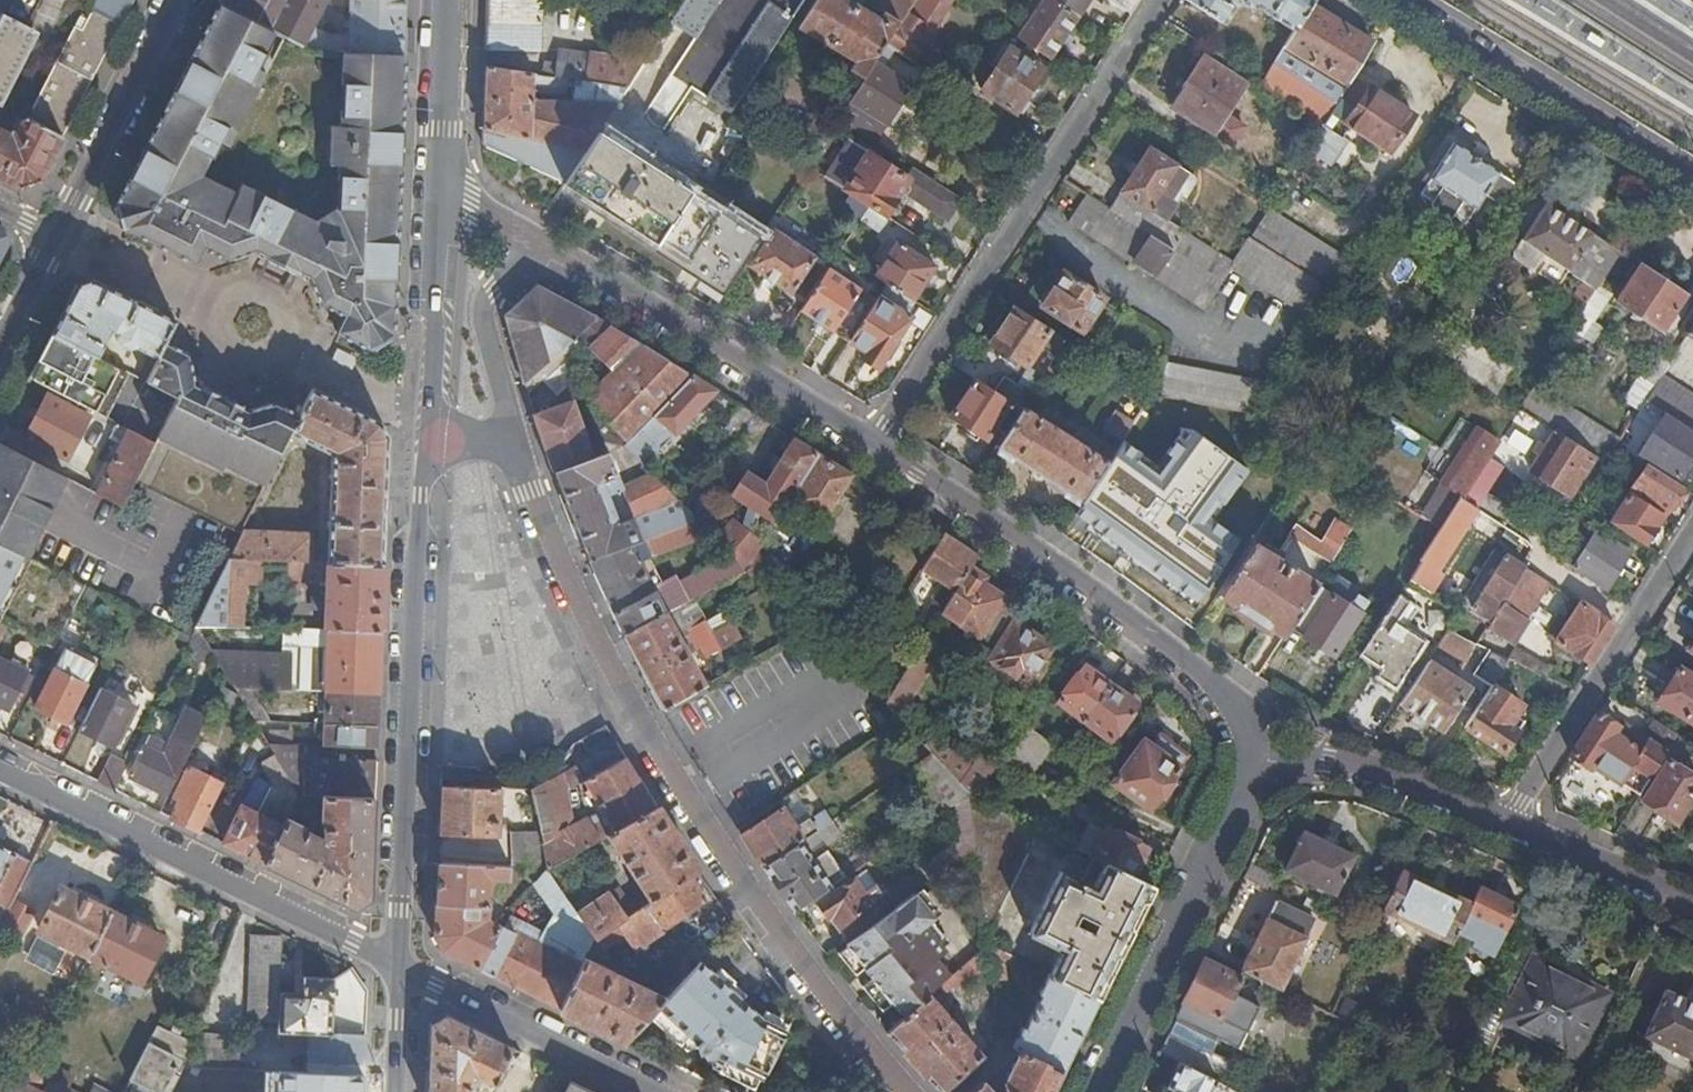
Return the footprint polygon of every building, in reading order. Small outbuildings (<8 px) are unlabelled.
[(32,31),(29,28),(43,0),(0,0),(0,14),(1,15),(0,18),(0,94),(32,31)] [(134,0),(92,0),(77,29),(72,27),(24,121),(26,123),(28,119),(63,137),(134,0)] [(221,4),(311,49),(344,51),(403,53),(405,0),(224,0),(221,4)] [(486,51),(541,53),(542,0),(488,0),(486,51)] [(676,14),(669,24),(696,41),(673,76),(731,114),(805,0),(685,0),(676,14)] [(907,15),(917,0),(888,0),(881,11),(887,14),(881,23),(843,0),(818,0),(794,37),(804,42),(810,32),(859,61),(853,71),(865,79),(876,63),(887,45),(907,15)] [(913,62),(925,43),(953,0),(917,0),(907,15),(887,45),(895,50),(913,62)] [(1051,60),(1077,18),(1049,0),(1042,0),(1017,38),(1051,60)] [(1077,18),(1089,0),(1049,0),(1077,18)] [(1132,15),(1141,0),(1106,0),(1132,15)] [(1311,4),(1313,0),(1186,0),(1223,25),(1238,2),(1250,11),(1257,9),(1293,32),(1311,4)] [(383,86),(402,74),(403,53),(344,51),(311,49),(221,4),(204,40),(221,48),(138,206),(142,218),(191,242),(199,226),(233,243),(263,236),(315,262),(329,291),(353,303),(375,292),(379,181),(383,86)] [(1351,80),(1372,45),(1352,33),(1353,31),(1311,4),(1293,32),(1261,83),(1323,123),(1351,80)] [(367,349),(392,333),(395,244),(399,148),(402,74),(383,86),(379,181),(375,292),(353,303),(329,291),(315,262),(263,236),(233,243),(199,226),(191,242),(142,218),(138,206),(221,48),(204,40),(172,102),(141,161),(118,205),(126,230),(198,266),(207,248),(232,260),(258,252),(304,274),(314,301),(341,314),(332,332),(367,349)] [(884,68),(895,50),(887,45),(876,63),(884,68)] [(1016,113),(1044,71),(1010,48),(982,91),(1016,113)] [(558,64),(556,77),(610,86),(627,88),(644,63),(565,50),(560,54),(558,64)] [(1250,76),(1211,51),(1205,59),(1203,58),(1171,108),(1189,119),(1194,122),(1226,143),(1238,125),(1224,116),(1250,76)] [(548,62),(545,76),(556,77),(558,64),(548,62)] [(839,120),(874,143),(902,100),(911,87),(884,68),(876,63),(865,79),(839,120)] [(545,76),(486,67),(483,146),(566,182),(623,95),(627,88),(610,86),(608,104),(533,100),(534,86),(556,89),(556,77),(545,76)] [(1366,90),(1351,80),(1323,123),(1305,152),(1324,163),(1330,167),(1347,141),(1342,138),(1349,126),(1362,134),(1390,152),(1414,116),(1369,86),(1366,90)] [(912,107),(921,93),(911,87),(902,100),(912,107)] [(565,183),(728,290),(786,201),(623,95),(566,182),(565,183)] [(739,122),(748,127),(760,108),(751,103),(739,122)] [(63,137),(28,119),(26,123),(24,121),(21,119),(12,136),(0,130),(0,178),(20,188),(41,181),(63,137)] [(1355,145),(1362,134),(1349,126),(1342,138),(1347,141),(1355,145)] [(1500,205),(1514,183),(1453,143),(1430,178),(1431,179),(1421,194),(1431,200),(1429,203),(1431,209),(1445,218),(1450,217),(1452,214),(1464,222),(1473,207),(1474,207),(1483,194),(1500,205)] [(1222,282),(1231,268),(1183,236),(1184,233),(1164,221),(1180,196),(1185,199),(1196,184),(1196,181),(1194,177),(1150,149),(1132,176),(1128,183),(1110,210),(1222,282)] [(1305,152),(1300,159),(1319,170),(1324,163),(1305,152)] [(949,220),(962,200),(915,170),(908,180),(869,155),(846,190),(853,195),(870,206),(885,216),(897,199),(902,190),(907,194),(949,220)] [(902,202),(907,194),(902,190),(897,199),(902,202)] [(998,198),(984,193),(980,207),(994,212),(998,198)] [(845,208),(862,219),(870,206),(853,195),(845,208)] [(1110,210),(1088,196),(1069,223),(1133,264),(1135,261),(1157,276),(1156,279),(1206,311),(1222,283),(1222,282),(1110,210)] [(1598,287),(1621,252),(1547,203),(1512,256),(1534,270),(1544,255),(1597,289),(1598,287)] [(884,236),(893,221),(885,216),(870,206),(862,219),(861,220),(884,236)] [(1340,279),(1349,265),(1266,213),(1250,240),(1332,292),(1340,279)] [(793,291),(808,301),(829,270),(814,260),(815,257),(773,230),(750,267),(791,294),(793,291)] [(1332,293),(1332,292),(1250,240),(1231,268),(1314,320),(1332,293)] [(887,284),(913,301),(924,284),(933,271),(935,267),(897,243),(875,276),(887,284)] [(1661,333),(1685,295),(1640,265),(1626,287),(1621,284),(1612,298),(1616,301),(1616,302),(1661,333)] [(801,311),(849,343),(851,340),(876,300),(829,270),(808,301),(801,311)] [(929,287),(937,274),(933,271),(924,284),(929,287)] [(1083,333),(1104,299),(1064,274),(1043,307),(1083,333)] [(1347,283),(1340,279),(1332,292),(1332,293),(1345,301),(1351,291),(1347,283)] [(93,280),(77,286),(53,335),(98,357),(111,332),(117,335),(116,336),(118,343),(130,350),(136,347),(159,359),(166,346),(177,323),(93,280)] [(1587,304),(1596,290),(1582,282),(1573,295),(1587,304)] [(903,316),(913,301),(887,284),(876,300),(851,340),(867,351),(862,359),(878,369),(882,361),(884,361),(910,320),(903,316)] [(515,350),(528,396),(544,382),(569,359),(590,340),(596,345),(614,327),(578,308),(539,286),(505,316),(515,350)] [(1594,322),(1612,295),(1598,287),(1597,289),(1596,290),(1587,304),(1581,313),(1594,322)] [(1066,341),(1015,308),(991,345),(1027,368),(1040,348),(1055,357),(1057,355),(1066,341)] [(1592,344),(1602,327),(1594,322),(1581,313),(1570,330),(1592,344)] [(694,376),(614,327),(596,345),(623,371),(592,403),(628,443),(694,376)] [(1458,334),(1442,361),(1495,395),(1512,367),(1458,334)] [(98,357),(53,335),(28,384),(47,394),(90,415),(96,418),(121,369),(98,357)] [(178,398),(191,372),(189,357),(166,346),(159,359),(147,382),(169,394),(178,398)] [(1663,376),(1671,362),(1656,352),(1640,377),(1655,386),(1663,376)] [(1057,355),(1055,357),(1031,395),(1030,397),(1040,403),(1067,361),(1057,355)] [(569,359),(544,382),(557,395),(576,378),(569,359)] [(1275,382),(1167,362),(1161,397),(1237,411),(1254,415),(1275,382)] [(291,435),(300,417),(277,407),(249,414),(221,400),(217,406),(206,400),(209,394),(194,387),(191,372),(178,398),(172,411),(156,443),(136,482),(241,535),(243,532),(291,435)] [(626,445),(639,459),(646,451),(639,443),(648,434),(662,447),(717,390),(694,376),(628,443),(626,445)] [(1663,376),(1655,386),(1645,402),(1665,414),(1692,432),(1692,395),(1663,376)] [(1003,377),(994,391),(1010,402),(1022,409),(1022,408),(1030,397),(1031,395),(1003,377)] [(994,391),(975,379),(950,418),(986,440),(1006,409),(1010,402),(994,391)] [(1605,464),(1616,447),(1620,441),(1534,385),(1519,409),(1555,432),(1593,457),(1605,464)] [(327,563),(383,565),(388,437),(379,422),(314,390),(300,417),(291,435),(332,454),(327,563)] [(67,459),(90,415),(47,394),(25,439),(67,459)] [(534,416),(555,473),(602,455),(601,454),(599,448),(590,452),(572,402),(534,416)] [(1010,402),(1006,409),(1017,416),(1022,409),(1010,402)] [(723,429),(737,439),(756,413),(741,404),(723,429)] [(1017,416),(997,448),(1083,502),(1113,454),(1078,431),(1072,440),(1058,431),(1063,423),(1057,420),(1053,427),(1022,408),(1022,409),(1017,416)] [(1123,439),(1132,424),(1117,414),(1107,429),(1123,439)] [(1692,456),(1692,432),(1665,414),(1639,455),(1678,479),(1692,456)] [(1442,483),(1461,496),(1496,442),(1476,429),(1442,483)] [(130,430),(98,494),(123,507),(136,482),(156,443),(130,430)] [(1567,497),(1593,457),(1555,432),(1529,472),(1567,497)] [(819,453),(794,437),(766,484),(747,473),(733,497),(776,522),(790,501),(819,453)] [(0,444),(0,544),(28,557),(68,479),(0,444)] [(609,451),(601,454),(602,455),(555,473),(567,507),(588,560),(631,544),(644,539),(696,519),(686,508),(663,484),(627,497),(609,451)] [(852,474),(819,453),(790,501),(823,521),(852,474)] [(1629,493),(1663,515),(1664,513),(1666,514),(1682,488),(1646,465),(1629,493)] [(1609,525),(1645,547),(1656,529),(1655,528),(1663,515),(1629,493),(1609,525)] [(1172,495),(1140,544),(1186,574),(1189,570),(1205,580),(1217,561),(1221,563),(1234,542),(1215,529),(1217,526),(1172,495)] [(1440,530),(1409,578),(1431,593),(1443,574),(1439,572),(1468,527),(1478,532),(1488,517),(1460,500),(1440,530)] [(696,519),(644,539),(652,555),(710,533),(696,519)] [(731,555),(746,570),(756,553),(763,544),(734,521),(717,540),(731,555)] [(1224,592),(1219,598),(1282,637),(1288,628),(1304,604),(1350,532),(1335,523),(1323,543),(1296,526),(1275,559),(1253,545),(1224,592)] [(1571,569),(1605,590),(1629,552),(1595,531),(1588,542),(1581,537),(1571,552),(1579,556),(1571,569)] [(287,562),(310,562),(311,534),(243,532),(241,535),(229,559),(258,560),(287,562)] [(978,556),(945,534),(922,571),(945,586),(914,636),(924,642),(942,613),(971,567),(978,556)] [(8,626),(54,649),(80,599),(86,586),(28,557),(0,544),(0,622),(8,626)] [(588,560),(623,635),(679,606),(692,599),(746,570),(731,555),(679,583),(674,577),(659,585),(646,560),(640,563),(631,544),(588,560)] [(746,570),(763,587),(776,574),(756,553),(746,570)] [(1492,619),(1524,568),(1522,567),(1505,556),(1473,607),(1492,619)] [(197,625),(255,627),(257,584),(258,560),(229,559),(197,625)] [(330,631),(380,633),(383,565),(327,563),(310,562),(287,562),(287,585),(309,586),(309,580),(324,581),(328,578),(329,578),(328,595),(322,595),(322,600),(328,600),(327,630),(330,631)] [(1017,596),(971,567),(942,613),(979,636),(995,610),(1005,615),(1017,596)] [(1510,643),(1547,582),(1524,568),(1492,619),(1487,628),(1510,643)] [(86,586),(80,599),(92,605),(98,592),(86,586)] [(1304,604),(1288,628),(1332,656),(1368,601),(1356,594),(1349,606),(1331,594),(1320,613),(1304,604)] [(1398,595),(1360,655),(1380,669),(1375,676),(1394,689),(1425,642),(1395,622),(1408,602),(1398,595)] [(692,599),(679,606),(691,628),(704,619),(692,599)] [(1555,643),(1588,666),(1615,625),(1580,602),(1565,625),(1556,619),(1546,636),(1555,641),(1555,643)] [(662,710),(663,710),(705,685),(687,656),(697,649),(704,660),(731,644),(722,627),(712,633),(704,619),(691,628),(679,606),(623,635),(642,674),(662,710)] [(741,638),(733,622),(722,627),(731,644),(741,638)] [(1045,657),(1051,647),(1015,623),(991,660),(1027,684),(1033,676),(1039,679),(1050,660),(1045,657)] [(205,653),(211,650),(197,627),(192,638),(205,653)] [(1448,630),(1439,644),(1466,658),(1473,643),(1448,630)] [(327,691),(378,693),(380,633),(330,631),(329,651),(290,649),(289,667),(220,664),(227,676),(234,687),(327,691)] [(66,723),(96,664),(66,649),(35,708),(66,723)] [(1492,685),(1508,659),(1490,651),(1473,675),(1490,687),(1492,685)] [(886,703),(899,717),(907,703),(930,665),(915,656),(887,702),(886,703)] [(9,710),(27,673),(0,659),(0,706),(9,710)] [(1428,661),(1400,704),(1441,731),(1469,688),(1428,661)] [(1086,721),(1115,681),(1088,662),(1059,702),(1086,721)] [(1547,672),(1539,668),(1537,673),(1545,677),(1547,672)] [(1679,669),(1658,701),(1692,724),(1692,678),(1679,669)] [(1141,699),(1115,681),(1086,721),(1112,740),(1141,699)] [(1490,687),(1464,727),(1502,753),(1523,721),(1514,715),(1521,704),(1492,685),(1490,687)] [(214,703),(231,711),(238,696),(221,688),(214,703)] [(99,689),(79,730),(114,747),(133,706),(99,689)] [(325,747),(375,749),(378,693),(327,691),(326,717),(319,717),(319,723),(314,723),(314,732),(326,733),(325,747)] [(208,716),(188,707),(175,737),(193,745),(208,716)] [(239,751),(254,720),(239,713),(224,744),(239,751)] [(1594,766),(1640,796),(1667,752),(1648,739),(1622,722),(1619,727),(1598,713),(1571,755),(1592,769),(1594,766)] [(1667,752),(1677,735),(1658,723),(1648,739),(1667,752)] [(1039,734),(1027,726),(999,763),(1013,770),(1039,734)] [(581,743),(587,753),(612,739),(607,728),(581,743)] [(1114,782),(1150,809),(1179,767),(1178,767),(1186,756),(1160,736),(1152,747),(1144,741),(1114,782)] [(169,796),(193,745),(175,737),(169,748),(165,756),(144,745),(129,775),(140,781),(150,786),(169,796)] [(169,748),(148,737),(144,745),(165,756),(169,748)] [(951,776),(970,796),(974,799),(984,784),(996,768),(980,756),(972,766),(930,738),(925,745),(932,754),(951,776)] [(299,795),(373,800),(375,761),(324,758),(325,747),(268,744),(274,754),(299,795)] [(583,782),(624,759),(616,745),(582,763),(547,783),(556,797),(568,791),(583,782)] [(259,764),(271,787),(258,815),(284,827),(299,795),(274,754),(259,764)] [(932,754),(919,763),(939,786),(951,776),(932,754)] [(111,755),(97,782),(115,791),(128,764),(111,755)] [(606,837),(656,808),(624,759),(583,782),(601,810),(589,818),(574,826),(543,844),(548,869),(564,860),(606,837)] [(1668,762),(1643,801),(1676,822),(1692,795),(1692,778),(1668,762)] [(169,818),(200,833),(223,784),(188,768),(174,797),(179,800),(175,806),(169,818)] [(440,781),(470,782),(471,770),(440,769),(440,781)] [(939,786),(956,805),(970,796),(951,776),(939,786)] [(140,781),(137,787),(147,792),(150,786),(140,781)] [(568,791),(556,797),(547,783),(532,792),(536,814),(541,833),(543,844),(574,826),(568,791)] [(998,791),(984,784),(974,799),(990,807),(998,791)] [(475,790),(439,788),(437,836),(466,836),(466,835),(499,836),(500,791),(475,790)] [(299,795),(284,827),(265,864),(354,909),(370,900),(373,800),(299,795)] [(931,883),(977,850),(970,796),(956,805),(954,807),(960,842),(921,870),(931,883)] [(977,850),(982,900),(987,939),(1040,831),(990,807),(974,799),(970,796),(977,850)] [(174,797),(170,804),(175,806),(179,800),(174,797)] [(1105,814),(1076,800),(1069,814),(1088,823),(1098,828),(1105,814)] [(796,827),(810,818),(799,801),(784,811),(796,827)] [(223,844),(265,864),(284,827),(258,815),(241,807),(223,844)] [(690,875),(697,870),(656,808),(606,837),(625,865),(626,864),(632,873),(631,874),(644,893),(629,902),(619,886),(577,914),(595,940),(690,875)] [(741,836),(763,868),(818,831),(810,818),(796,827),(784,811),(783,809),(741,836)] [(1093,857),(1132,877),(1141,859),(1147,861),(1152,851),(1107,829),(1105,832),(1098,828),(1088,823),(1076,848),(1093,857)] [(763,868),(794,913),(828,890),(821,879),(824,877),(811,857),(828,846),(818,831),(763,868)] [(514,867),(548,869),(543,844),(541,833),(513,834),(514,867)] [(1304,833),(1286,870),(1335,895),(1354,857),(1304,833)] [(32,861),(1,845),(0,845),(0,904),(8,908),(32,861)] [(1051,975),(1098,999),(1153,887),(1132,877),(1093,857),(1081,881),(1060,871),(1029,934),(1062,950),(1051,975)] [(568,866),(564,860),(548,869),(552,875),(568,866)] [(442,952),(479,969),(500,925),(488,919),(491,881),(510,882),(510,867),(436,864),(434,940),(442,952)] [(1281,879),(1251,865),(1244,878),(1274,894),(1281,879)] [(562,924),(577,914),(552,875),(548,869),(534,883),(562,924)] [(862,893),(874,885),(865,871),(853,880),(862,893)] [(1452,945),(1472,904),(1448,892),(1402,871),(1383,911),(1413,926),(1452,945)] [(708,901),(690,875),(595,940),(602,950),(615,941),(618,944),(627,938),(635,950),(708,901)] [(831,918),(839,929),(883,899),(874,885),(862,893),(853,880),(818,903),(829,920),(831,918)] [(1519,906),(1481,887),(1472,904),(1452,945),(1441,968),(1452,974),(1470,938),(1474,940),(1472,945),(1494,956),(1519,906)] [(90,956),(112,913),(93,903),(82,898),(62,888),(40,931),(90,956)] [(95,898),(84,893),(82,898),(93,903),(95,898)] [(863,973),(870,981),(931,937),(923,929),(937,917),(917,893),(892,911),(848,942),(843,946),(845,947),(865,970),(862,972),(863,973)] [(839,929),(848,942),(892,911),(883,899),(839,929)] [(0,929),(0,937),(19,946),(36,912),(14,901),(0,929)] [(1307,901),(1303,908),(1316,914),(1319,907),(1307,901)] [(1276,902),(1242,971),(1281,991),(1291,968),(1298,971),(1301,965),(1294,961),(1314,921),(1276,902)] [(834,932),(839,929),(831,918),(829,920),(818,903),(809,909),(827,936),(834,932)] [(132,923),(112,913),(90,956),(140,981),(162,938),(143,928),(132,923)] [(145,923),(134,918),(132,923),(143,928),(145,923)] [(1388,929),(1376,924),(1370,936),(1381,942),(1388,929)] [(479,969),(560,1009),(581,966),(500,925),(479,969)] [(839,929),(834,932),(843,946),(848,942),(839,929)] [(278,1023),(281,937),(250,936),(247,1022),(278,1023)] [(890,1004),(903,1019),(928,996),(938,988),(945,981),(931,965),(944,953),(931,937),(870,981),(890,1004)] [(1470,1049),(1490,1059),(1500,1037),(1568,1069),(1609,985),(1521,943),(1470,1049)] [(845,947),(836,955),(856,978),(862,972),(865,970),(845,947)] [(945,981),(938,988),(943,994),(951,988),(953,990),(965,980),(969,984),(986,969),(975,956),(945,981)] [(560,1009),(625,1041),(649,1016),(658,1006),(665,998),(633,983),(630,989),(627,989),(627,984),(625,980),(621,979),(617,978),(612,981),(610,980),(614,973),(585,959),(581,966),(560,1009)] [(1241,978),(1204,960),(1175,1018),(1218,1037),(1238,1047),(1259,1006),(1233,994),(1241,978)] [(777,1048),(785,1033),(763,1022),(698,963),(670,993),(743,1030),(777,1048)] [(310,1070),(363,1073),(366,991),(351,969),(335,979),(304,977),(303,994),(281,994),(279,1041),(305,1042),(305,1041),(311,1042),(310,1070)] [(881,1012),(890,1004),(870,981),(863,973),(854,981),(881,1012)] [(1019,1050),(1063,1071),(1098,999),(1051,975),(1049,974),(1038,994),(1041,996),(1025,1028),(1022,1028),(1013,1046),(1019,1050)] [(1665,991),(1644,1036),(1692,1061),(1692,1004),(1665,991)] [(763,1078),(777,1048),(743,1030),(670,993),(665,998),(658,1006),(700,1042),(699,1051),(705,1057),(715,1055),(740,1068),(746,1055),(763,1078)] [(939,1091),(943,1091),(946,1089),(972,1065),(982,1056),(928,996),(903,1019),(886,1034),(939,1091)] [(658,1006),(649,1016),(686,1048),(700,1042),(658,1006)] [(1259,1006),(1238,1047),(1255,1055),(1275,1013),(1259,1006)] [(514,1048),(448,1016),(431,1025),(428,1091),(478,1091),(484,1080),(496,1085),(514,1048)] [(1218,1037),(1175,1018),(1169,1031),(1212,1051),(1218,1037)] [(193,1043),(159,1026),(130,1081),(152,1091),(163,1091),(175,1070),(177,1065),(183,1065),(193,1043)] [(1212,1051),(1169,1031),(1159,1050),(1202,1071),(1212,1051)] [(1366,1049),(1372,1036),(1362,1031),(1355,1044),(1366,1049)] [(197,1066),(240,1068),(241,1035),(198,1034),(197,1066)] [(1063,1071),(1019,1050),(1002,1084),(1005,1090),(1004,1091),(1052,1091),(1063,1071)] [(25,1081),(36,1060),(19,1052),(9,1073),(25,1081)] [(740,1068),(763,1078),(746,1055),(740,1068)] [(51,1068),(36,1060),(25,1081),(41,1089),(51,1068)] [(1180,1064),(1169,1088),(1177,1091),(1238,1091),(1180,1064)] [(946,1089),(949,1091),(960,1091),(980,1074),(972,1065),(946,1089)] [(41,1089),(25,1081),(9,1073),(0,1068),(0,1091),(46,1091),(41,1089)] [(175,1070),(163,1091),(185,1091),(192,1079),(175,1070)] [(970,1091),(992,1091),(982,1081),(970,1091)] [(571,1082),(566,1091),(592,1091),(571,1082)]
